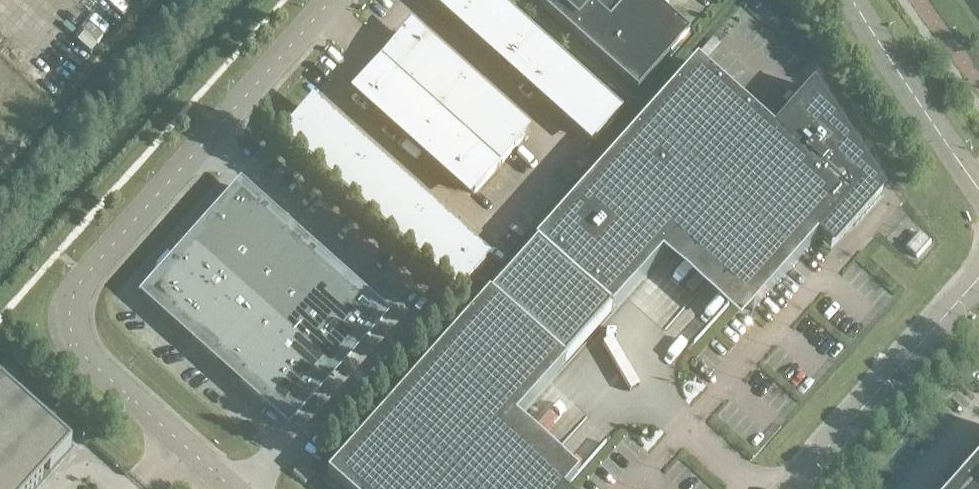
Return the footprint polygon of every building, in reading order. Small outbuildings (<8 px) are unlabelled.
[(595,140),(620,113),(494,0),(438,0),(595,140)] [(637,94),(683,42),(637,0),(531,0),(637,94)] [(405,34),(356,89),(474,194),(523,140),(405,34)] [(696,64),(535,245),(611,313),(675,242),(752,311),(840,213),(855,226),(882,196),(812,89),(773,133),(696,64)] [(483,266),(307,108),(282,136),(458,294),(483,266)] [(213,220),(216,222),(196,245),(193,242),(145,296),(169,318),(172,315),(194,335),(192,338),(217,361),(220,358),(242,378),(239,381),(288,424),(315,393),(312,391),(332,368),(335,371),(383,317),(359,295),(356,298),(334,278),(336,275),(311,252),(308,255),(286,235),(289,232),(240,189),(213,220)] [(917,258),(932,242),(922,233),(907,249),(917,258)] [(327,478),(340,488),(559,488),(501,437),(565,365),(488,297),(327,478)] [(48,485),(44,481),(52,473),(56,477),(77,453),(0,383),(0,488),(45,488),(48,485)] [(302,463),(293,474),(305,485),(314,474),(302,463)] [(968,488),(978,488),(978,476),(968,488)]
